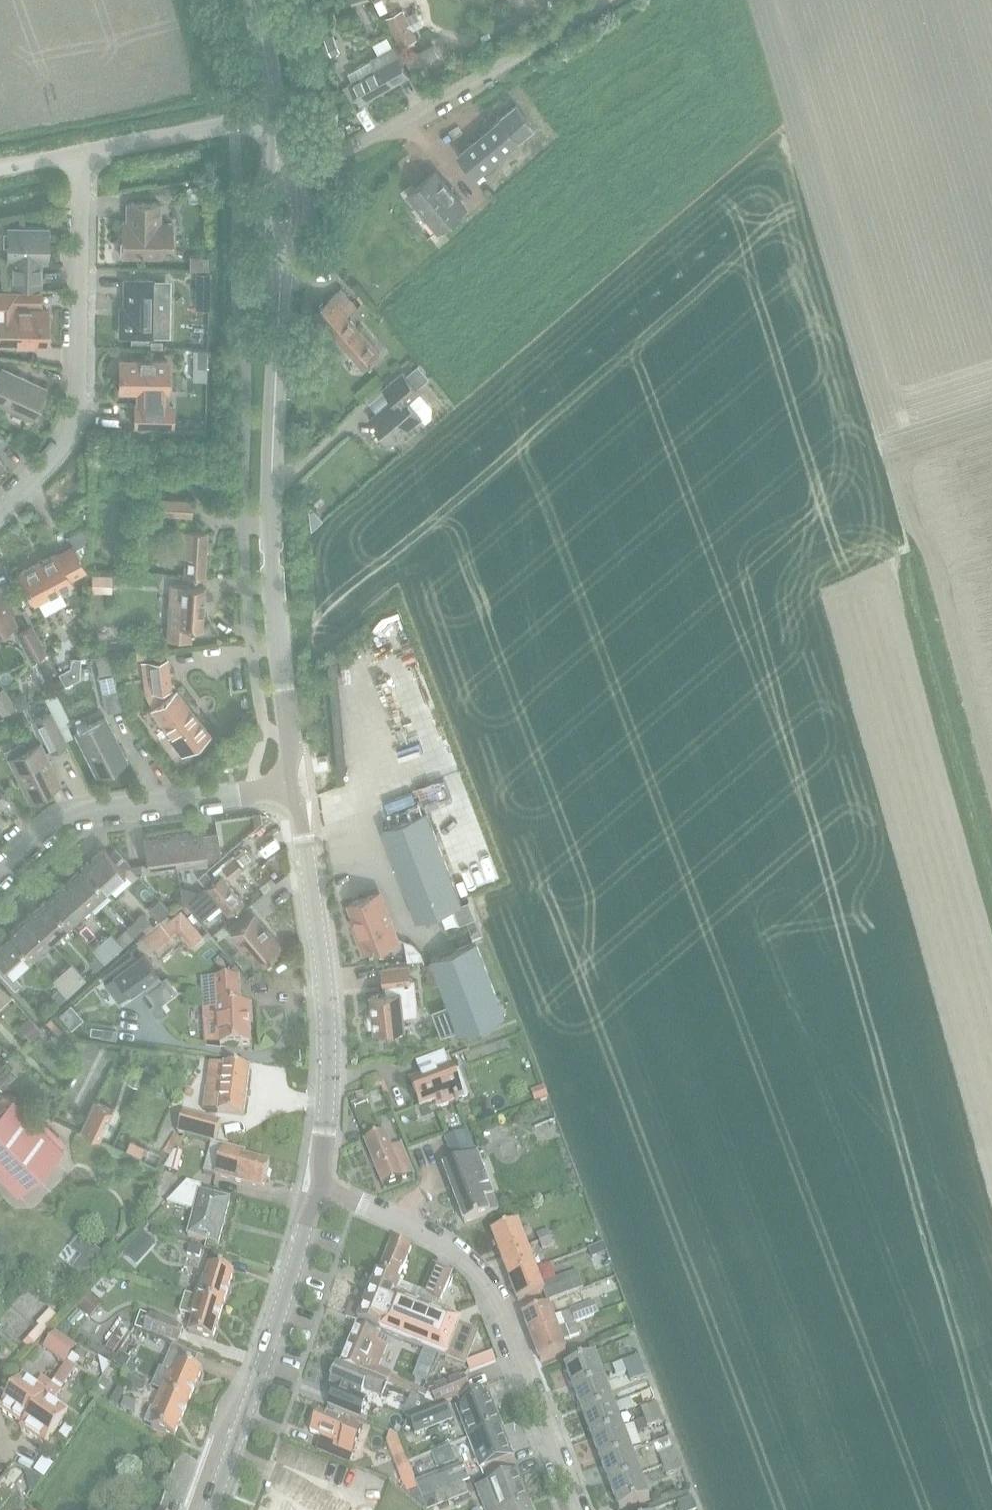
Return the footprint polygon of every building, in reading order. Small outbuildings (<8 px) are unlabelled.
[(402,8),(384,17),(399,46),(417,37),(402,8)] [(324,38),(330,54),(339,50),(333,34),(324,38)] [(348,80),(359,101),(409,74),(393,45),(372,56),(373,57),(349,70),(353,77),(348,80)] [(476,174),(537,124),(519,101),(457,151),(476,174)] [(465,207),(435,170),(408,193),(438,229),(465,207)] [(158,221),(158,201),(127,201),(127,221),(121,220),(120,254),(160,255),(161,221),(158,221)] [(47,226),(7,226),(6,258),(10,258),(10,282),(40,283),(40,258),(46,258),(47,226)] [(188,254),(188,267),(207,268),(207,255),(188,254)] [(209,271),(195,271),(194,307),(208,307),(209,271)] [(152,279),(124,278),(124,316),(120,316),(119,334),(169,335),(169,293),(152,293),(152,279)] [(363,367),(379,354),(347,316),(358,307),(341,287),(315,309),(363,367)] [(45,343),(46,307),(15,307),(15,302),(41,302),(41,291),(15,291),(15,290),(0,290),(0,342),(45,343)] [(167,359),(119,358),(118,390),(136,390),(136,402),(134,402),(134,424),(172,425),(172,403),(166,403),(167,359)] [(44,387),(1,367),(0,371),(0,403),(31,417),(44,387)] [(393,440),(421,416),(426,421),(432,416),(432,406),(420,392),(422,391),(405,372),(385,390),(393,399),(373,417),(393,440)] [(192,516),(193,499),(164,497),(163,514),(192,516)] [(204,573),(207,531),(176,528),(174,553),(186,554),(184,571),(204,573)] [(85,568),(72,544),(55,553),(55,552),(18,572),(34,602),(71,582),(68,577),(85,568)] [(90,589),(104,590),(105,574),(91,573),(90,589)] [(190,626),(200,627),(203,585),(169,583),(166,639),(190,640),(190,626)] [(15,621),(0,592),(0,629),(15,621)] [(45,651),(30,623),(16,630),(31,658),(45,651)] [(151,689),(170,686),(166,658),(141,661),(143,677),(149,676),(151,689)] [(112,668),(97,672),(106,711),(121,707),(112,668)] [(169,735),(182,752),(208,732),(175,689),(152,707),(172,733),(169,735)] [(50,749),(64,742),(49,711),(35,718),(50,749)] [(104,717),(75,731),(96,774),(125,759),(104,717)] [(28,796),(59,780),(40,741),(8,756),(28,796)] [(417,918),(461,901),(426,808),(381,825),(417,918)] [(173,833),(177,857),(194,855),(195,862),(206,860),(206,858),(210,857),(219,850),(216,829),(202,831),(202,829),(173,833)] [(177,857),(173,833),(144,836),(148,868),(159,866),(158,860),(177,857)] [(84,864),(104,886),(123,869),(103,846),(84,864)] [(229,876),(253,856),(245,846),(212,873),(215,877),(211,880),(209,878),(211,876),(206,869),(198,876),(205,885),(190,898),(200,910),(215,898),(228,914),(243,901),(223,876),(227,873),(229,876)] [(65,880),(86,903),(104,886),(84,864),(65,880)] [(46,897),(67,920),(86,903),(65,880),(46,897)] [(362,949),(397,936),(380,890),(348,902),(358,930),(356,931),(362,949)] [(28,914),(48,937),(67,920),(46,897),(28,914)] [(159,921),(140,937),(152,951),(178,930),(190,945),(202,935),(180,908),(161,923),(159,921)] [(142,912),(134,920),(140,927),(149,920),(142,912)] [(9,931),(30,954),(48,937),(28,914),(9,931)] [(253,914),(230,933),(255,963),(264,955),(265,955),(269,952),(268,952),(278,944),(273,937),(253,914)] [(140,927),(134,920),(125,927),(132,935),(140,927)] [(9,931),(0,939),(0,959),(11,971),(30,954),(9,931)] [(458,1031),(503,1014),(476,940),(431,956),(458,1031)] [(105,945),(97,953),(103,960),(111,953),(105,945)] [(128,994),(158,972),(143,952),(114,974),(128,994)] [(103,960),(97,953),(88,960),(95,968),(103,960)] [(372,1013),(367,1014),(369,1026),(374,1025),(374,1030),(382,1029),(382,1030),(387,1029),(387,1028),(390,1028),(390,1033),(402,1031),(402,1027),(404,1026),(402,1008),(416,1006),(413,979),(409,979),(408,964),(382,967),(384,983),(385,983),(386,992),(370,994),(372,1013)] [(238,978),(202,979),(206,1044),(221,1045),(249,1044),(248,1020),(251,1020),(250,1004),(239,1005),(238,978)] [(67,979),(59,986),(66,994),(74,987),(67,979)] [(66,994),(59,986),(51,994),(57,1001),(66,994)] [(50,1017),(45,1021),(56,1034),(61,1029),(50,1017)] [(458,1100),(467,1096),(458,1072),(453,1074),(450,1066),(448,1066),(443,1054),(417,1064),(422,1076),(410,1081),(421,1109),(436,1103),(437,1107),(454,1101),(455,1103),(458,1102),(458,1100)] [(204,1109),(218,1111),(241,1115),(249,1068),(226,1064),(222,1090),(207,1088),(204,1109)] [(136,1085),(142,1072),(132,1068),(126,1081),(136,1085)] [(17,1193),(52,1159),(62,1149),(33,1119),(30,1122),(8,1100),(5,1103),(0,1098),(0,1176),(17,1193)] [(98,1137),(111,1109),(93,1100),(80,1129),(98,1137)] [(218,1123),(181,1111),(174,1131),(211,1143),(218,1123)] [(443,1166),(463,1222),(497,1210),(476,1153),(476,1154),(467,1129),(445,1137),(454,1162),(443,1166)] [(382,1186),(412,1174),(400,1144),(391,1148),(384,1132),(364,1140),(382,1186)] [(143,1145),(129,1138),(125,1148),(139,1154),(143,1145)] [(232,1180),(231,1181),(262,1189),(270,1162),(244,1155),(245,1151),(223,1145),(214,1175),(232,1180)] [(218,1243),(229,1199),(199,1192),(201,1186),(187,1182),(167,1204),(194,1211),(188,1236),(218,1243)] [(500,1254),(526,1244),(518,1222),(492,1232),(500,1254)] [(536,1234),(542,1249),(553,1245),(547,1230),(536,1234)] [(156,1246),(142,1235),(124,1256),(138,1267),(156,1246)] [(392,1239),(378,1274),(396,1281),(411,1247),(392,1239)] [(509,1277),(535,1267),(526,1244),(500,1254),(509,1277)] [(195,1297),(223,1305),(233,1272),(209,1265),(204,1279),(200,1278),(195,1297)] [(399,1282),(399,1283),(396,1281),(378,1274),(368,1298),(355,1292),(345,1317),(446,1357),(448,1354),(463,1360),(472,1334),(457,1328),(459,1323),(430,1311),(446,1273),(431,1267),(421,1291),(399,1282)] [(576,1271),(541,1285),(535,1267),(509,1277),(517,1300),(542,1290),(547,1302),(582,1288),(576,1271)] [(90,1296),(79,1308),(91,1319),(102,1306),(90,1296)] [(223,1305),(195,1297),(189,1316),(192,1317),(188,1332),(212,1340),(223,1305)] [(569,1311),(574,1323),(598,1314),(593,1301),(569,1311)] [(523,1315),(532,1337),(557,1328),(548,1305),(523,1315)] [(57,1319),(49,1311),(35,1326),(38,1328),(21,1346),(27,1352),(57,1319)] [(177,1344),(182,1329),(149,1317),(143,1331),(177,1344)] [(566,1351),(562,1341),(570,1338),(565,1325),(557,1328),(532,1337),(540,1360),(566,1351)] [(357,1326),(341,1364),(386,1382),(387,1383),(391,1373),(377,1368),(389,1339),(357,1326)] [(75,1349),(67,1343),(57,1358),(65,1364),(53,1380),(63,1387),(76,1368),(67,1361),(75,1349)] [(565,1365),(575,1390),(605,1379),(596,1354),(565,1365)] [(629,1381),(646,1375),(638,1355),(622,1361),(629,1381)] [(161,1391),(188,1403),(202,1370),(179,1360),(172,1375),(168,1373),(161,1391)] [(333,1378),(329,1385),(335,1388),(361,1398),(361,1397),(366,1386),(382,1393),(386,1382),(341,1364),(338,1363),(337,1368),(333,1368),(331,1375),(333,1378)] [(44,1396),(51,1384),(41,1377),(35,1385),(22,1376),(0,1407),(0,1410),(22,1425),(20,1428),(43,1395),(44,1396)] [(428,1393),(424,1402),(433,1406),(444,1402),(445,1403),(470,1392),(464,1378),(428,1393)] [(583,1413),(614,1402),(605,1379),(575,1390),(583,1413)] [(335,1388),(328,1406),(358,1418),(366,1399),(361,1397),(361,1398),(335,1388)] [(460,1406),(456,1408),(468,1437),(500,1425),(489,1395),(485,1397),(482,1388),(470,1393),(457,1398),(460,1406)] [(174,1435),(188,1403),(161,1391),(153,1410),(156,1411),(151,1425),(174,1435)] [(43,1395),(20,1428),(44,1444),(67,1412),(44,1396),(43,1395)] [(433,1406),(408,1416),(414,1432),(451,1418),(445,1403),(444,1402),(433,1406)] [(583,1413),(592,1437),(623,1425),(614,1402),(583,1413)] [(647,1428),(664,1422),(656,1403),(640,1409),(647,1428)] [(310,1431),(321,1435),(316,1450),(348,1464),(361,1429),(349,1424),(349,1423),(348,1422),(319,1410),(310,1431)] [(468,1439),(480,1468),(512,1455),(500,1425),(468,1437),(468,1439)] [(623,1425),(592,1437),(601,1461),(632,1450),(623,1425)] [(601,1461),(610,1485),(641,1473),(632,1450),(601,1461)] [(665,1475),(682,1469),(674,1450),(658,1456),(665,1475)] [(429,1496),(464,1482),(469,1480),(464,1466),(424,1482),(417,1485),(423,1499),(429,1496)] [(530,1501),(518,1470),(485,1483),(496,1509),(505,1509),(530,1501)] [(641,1473),(610,1485),(619,1509),(650,1497),(641,1473)] [(434,1507),(446,1503),(468,1494),(464,1482),(429,1496),(434,1507)] [(505,1509),(533,1509),(530,1501),(505,1509)] [(679,1509),(696,1509),(693,1501),(678,1507),(679,1509)]
